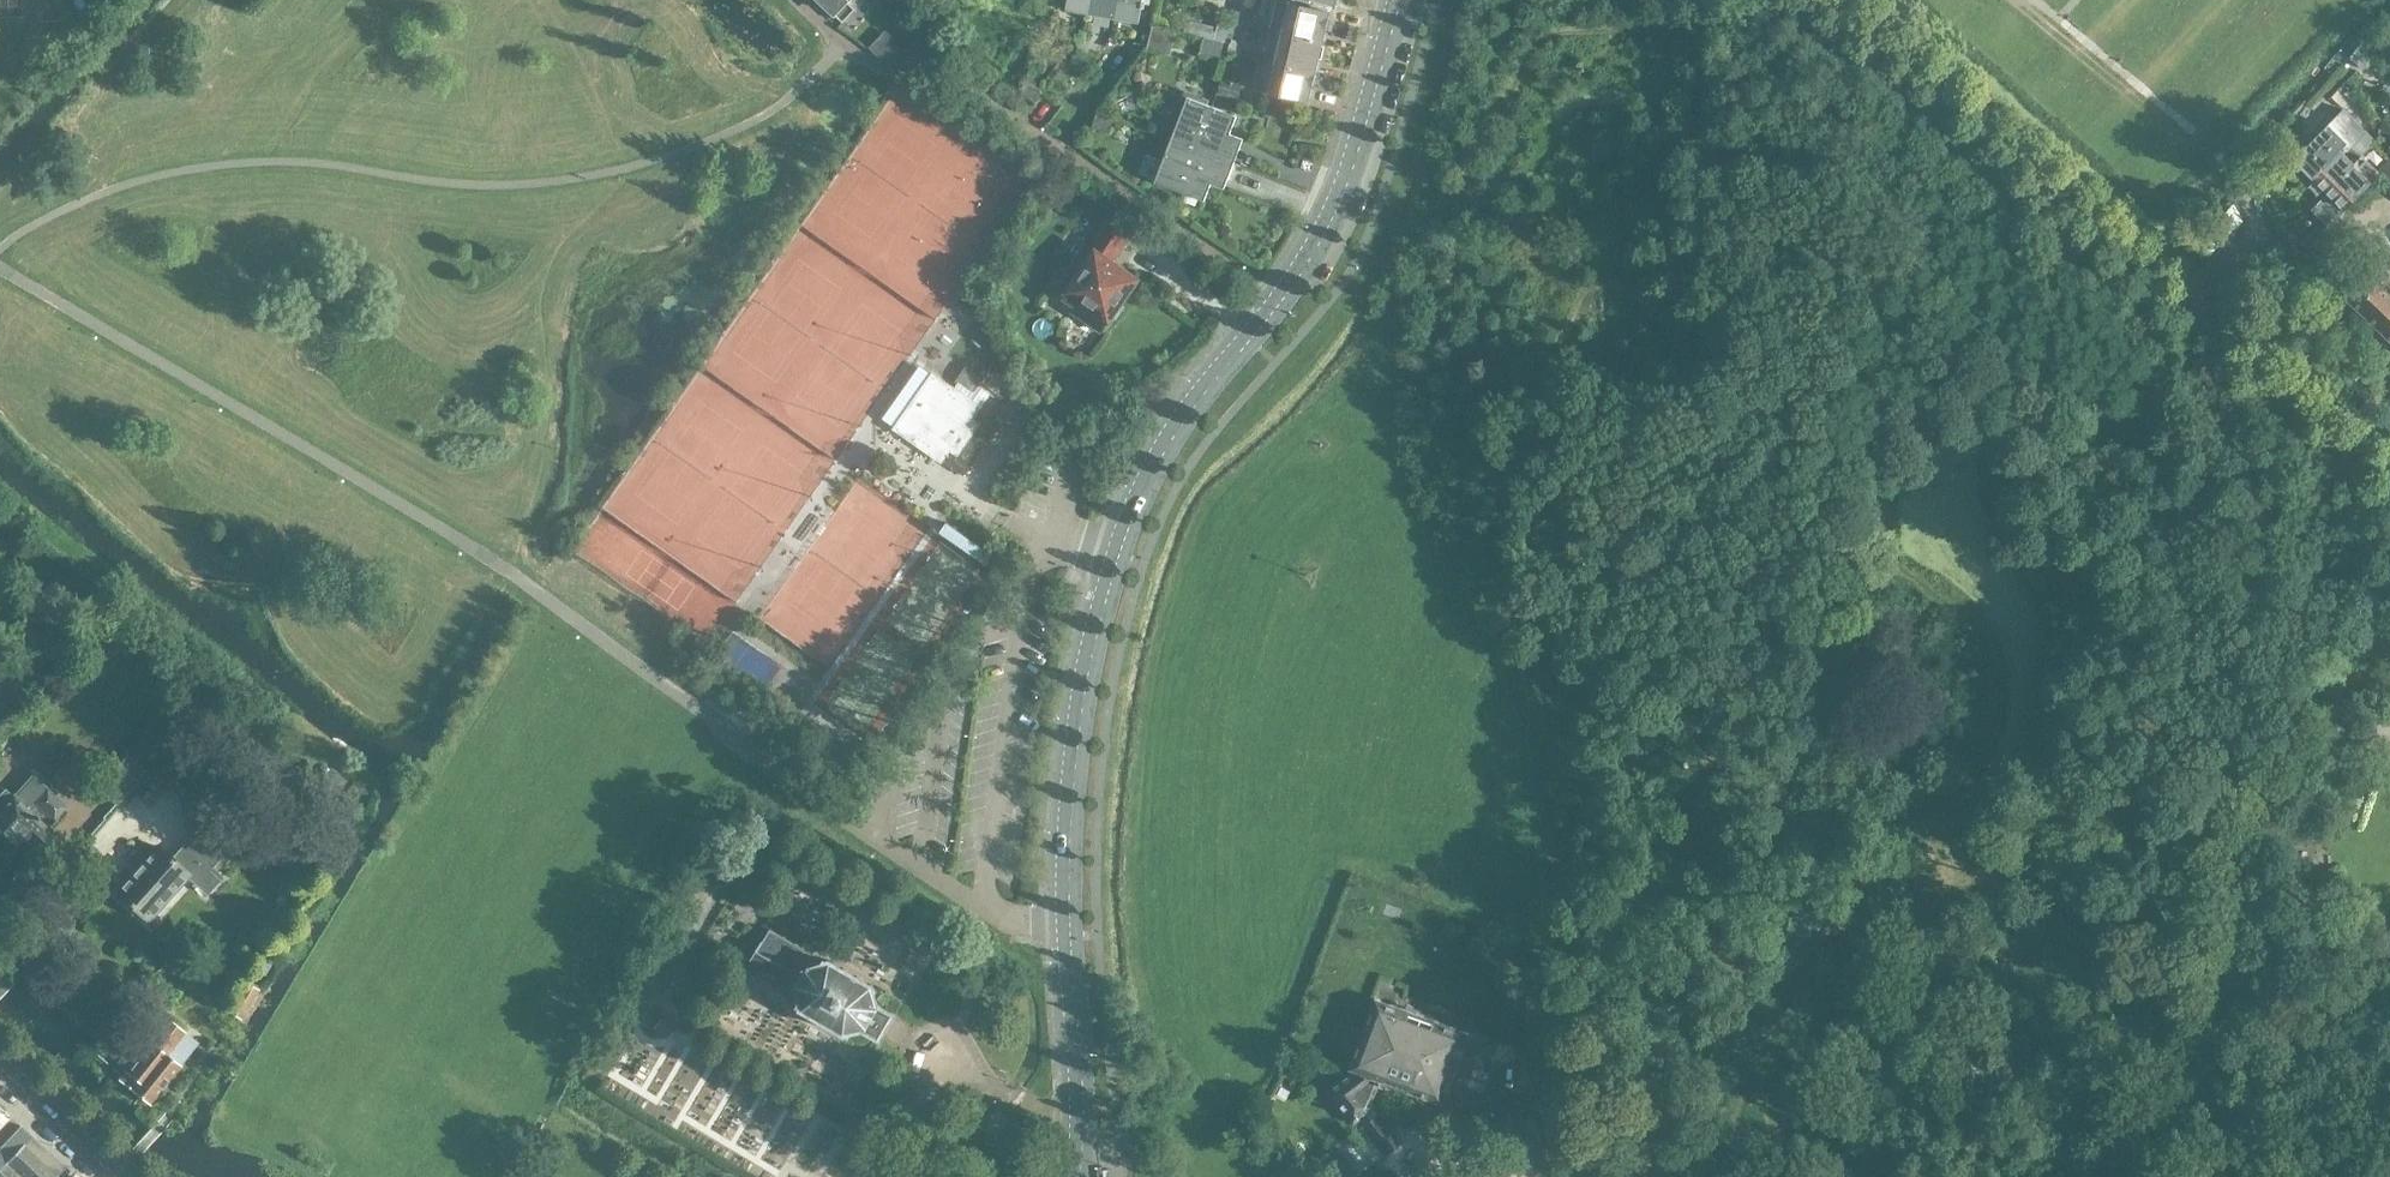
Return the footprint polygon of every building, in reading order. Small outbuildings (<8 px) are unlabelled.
[(843,22),(856,8),(848,0),(821,0),(843,22)] [(1094,0),(1069,0),(1068,8),(1092,13),(1094,0)] [(1092,13),(1116,17),(1119,0),(1094,0),(1092,13)] [(1116,17),(1140,21),(1142,7),(1144,8),(1146,2),(1143,1),(1143,0),(1119,0),(1116,17)] [(1271,30),(1271,31),(1321,43),(1324,29),(1327,28),(1329,20),(1327,18),(1328,13),(1278,2),(1273,22),(1281,24),(1279,32),(1271,30)] [(1257,19),(1244,15),(1242,25),(1256,28),(1257,19)] [(1154,23),(1149,46),(1172,51),(1177,28),(1154,23)] [(1321,43),(1271,31),(1266,51),(1274,53),(1272,62),(1314,72),(1317,59),(1320,60),(1323,46),(1320,46),(1321,43)] [(1241,52),(1235,43),(1232,42),(1229,53),(1239,56),(1241,52)] [(1313,75),(1314,72),(1272,62),(1261,59),(1254,89),(1307,101),(1310,88),(1313,86),(1316,78),(1313,75)] [(1224,79),(1219,95),(1240,101),(1244,85),(1224,79)] [(1180,115),(1172,139),(1234,163),(1244,139),(1230,134),(1237,115),(1208,104),(1209,100),(1185,90),(1176,114),(1180,115)] [(2312,209),(2329,225),(2379,174),(2379,173),(2361,155),(2375,141),(2342,109),(2292,160),(2327,193),(2312,209)] [(1234,163),(1172,139),(1155,182),(1204,201),(1212,183),(1225,188),(1234,163)] [(2379,173),(2379,174),(2381,172),(2389,181),(2389,161),(2379,173)] [(1112,260),(1132,231),(1108,214),(1096,233),(1099,236),(1092,247),(1095,249),(1064,296),(1076,304),(1073,309),(1104,330),(1114,315),(1117,317),(1124,305),(1121,304),(1139,278),(1112,260)] [(2367,275),(2345,297),(2389,340),(2389,297),(2367,275)] [(957,380),(973,391),(982,378),(966,367),(957,380)] [(898,427),(943,459),(964,473),(1002,421),(979,406),(933,375),(898,427)] [(708,699),(728,714),(736,702),(716,688),(708,699)] [(74,778),(110,811),(130,788),(107,767),(97,778),(73,757),(64,767),(54,757),(42,771),(38,768),(14,795),(10,792),(9,793),(2,788),(0,790),(0,862),(12,867),(28,849),(32,852),(51,829),(47,825),(65,805),(53,794),(59,788),(62,791),(74,778)] [(172,858),(159,846),(117,892),(147,918),(188,872),(198,861),(209,870),(221,857),(194,833),(172,858)] [(865,1028),(881,1038),(889,1025),(896,1013),(880,1004),(876,991),(879,986),(827,957),(825,961),(770,929),(752,959),(797,985),(802,1002),(799,1006),(850,1035),(853,1032),(865,1028)] [(227,1010),(241,1019),(259,988),(245,980),(227,1010)] [(1352,1070),(1382,1081),(1442,1104),(1469,1033),(1375,998),(1348,1068),(1352,1070)] [(146,1025),(140,1032),(148,1039),(118,1079),(150,1104),(180,1065),(181,1066),(199,1043),(157,1010),(154,1013),(146,1025)] [(1382,1081),(1352,1070),(1326,1090),(1353,1125),(1376,1107),(1371,1102),(1377,1086),(1380,1086),(1382,1081)] [(1419,1153),(1380,1106),(1361,1121),(1400,1169),(1419,1153)] [(9,1115),(0,1107),(0,1124),(9,1115)] [(47,1151),(20,1125),(0,1145),(0,1176),(23,1176),(47,1151)] [(47,1151),(23,1176),(59,1176),(66,1169),(47,1151)]
